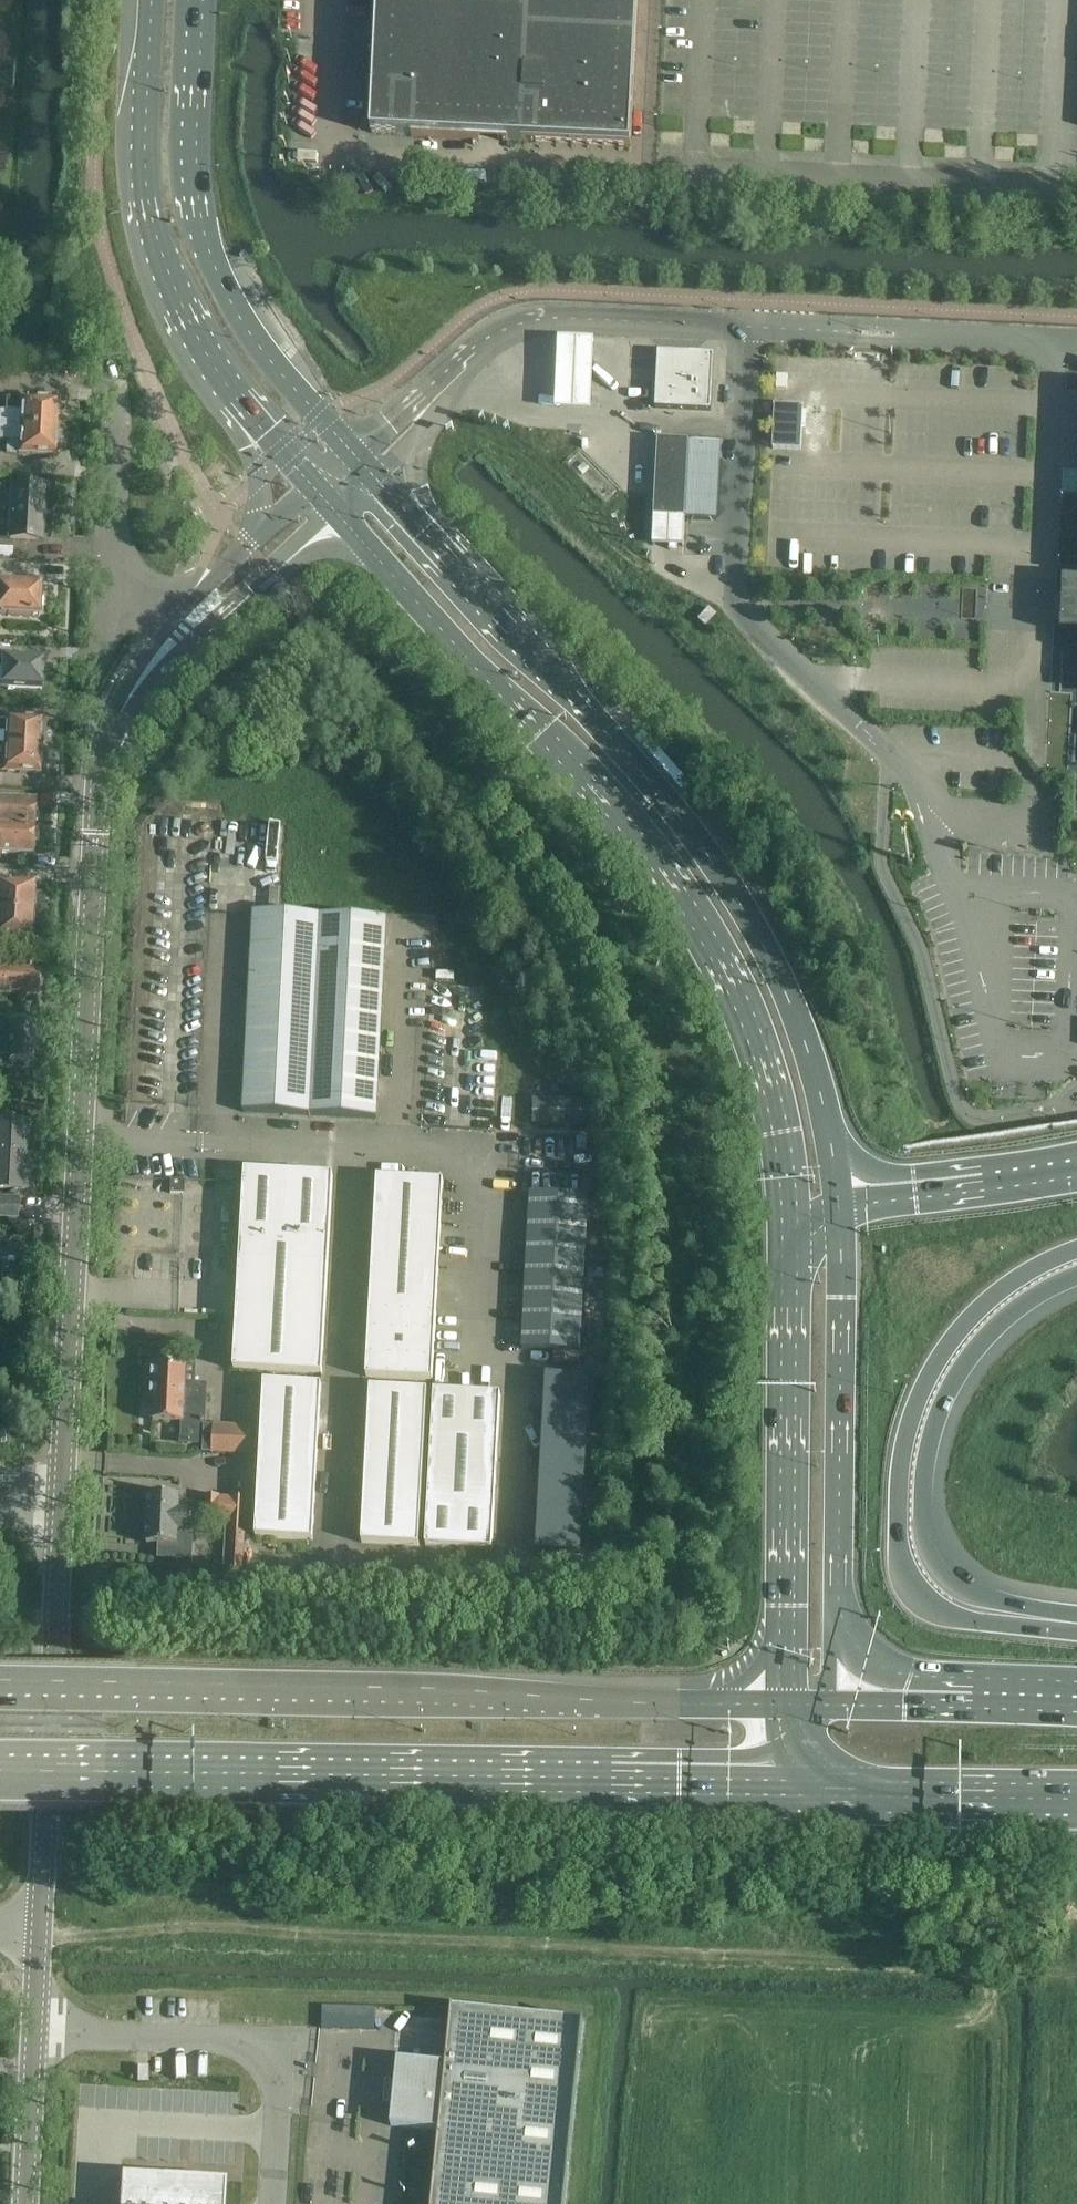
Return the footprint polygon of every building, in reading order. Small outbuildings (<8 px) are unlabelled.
[(375,4),(515,11),(516,0),(375,0),(375,4)] [(507,140),(630,146),(638,0),(516,0),(515,11),(507,140)] [(375,4),(371,93),(372,93),(413,95),(411,136),(411,137),(507,142),(507,140),(515,11),(375,4)] [(372,106),(371,134),(397,135),(411,136),(413,95),(372,93),(372,106)] [(594,340),(557,338),(554,395),(554,412),(590,414),(591,397),(594,340)] [(656,384),(655,409),(688,410),(711,412),(713,362),(713,355),(692,354),(658,353),(657,373),(656,384)] [(20,426),(57,429),(58,402),(5,399),(5,412),(21,413),(20,426)] [(775,406),(773,449),(800,450),(803,407),(775,406)] [(57,429),(20,426),(19,442),(6,441),(5,453),(19,454),(19,455),(56,457),(57,429)] [(688,442),(687,442),(673,441),(657,440),(653,518),(668,519),(684,519),(688,442)] [(693,444),(692,458),(718,459),(719,445),(710,445),(693,444)] [(42,541),(45,486),(12,484),(9,539),(42,541)] [(0,583),(0,615),(36,618),(38,588),(9,586),(9,583),(0,583)] [(41,660),(1,658),(0,668),(0,687),(40,689),(41,660)] [(40,747),(41,719),(5,718),(5,721),(0,721),(0,732),(5,732),(4,745),(40,747)] [(2,769),(2,771),(38,773),(40,747),(4,745),(0,745),(0,769),(2,769)] [(33,830),(33,826),(36,823),(37,817),(34,813),(34,801),(0,800),(0,828),(33,830)] [(32,856),(32,843),(36,840),(36,836),(33,832),(33,830),(0,828),(0,855),(32,856)] [(32,913),(34,885),(0,882),(0,911),(32,913)] [(0,911),(0,939),(30,941),(32,913),(0,911)] [(253,913),(243,1112),(376,1119),(386,919),(253,913)] [(39,971),(3,969),(3,959),(0,958),(0,995),(37,998),(39,971)] [(9,1057),(8,1063),(34,1064),(36,1030),(0,1028),(0,1057),(9,1057)] [(532,1126),(585,1127),(585,1101),(533,1100),(532,1126)] [(24,1191),(28,1124),(0,1122),(0,1189),(24,1191)] [(244,1171),(233,1370),(321,1375),(332,1176),(244,1171)] [(366,1377),(432,1381),(443,1182),(377,1178),(366,1377)] [(183,1182),(170,1181),(169,1195),(182,1195),(183,1182)] [(530,1193),(522,1349),(580,1353),(588,1197),(530,1193)] [(18,1199),(0,1198),(0,1218),(17,1219),(18,1199)] [(185,1389),(186,1367),(148,1365),(146,1403),(147,1403),(147,1401),(154,1401),(153,1422),(204,1425),(205,1390),(185,1389)] [(541,1375),(531,1554),(576,1556),(586,1377),(541,1375)] [(312,1541),(321,1386),(263,1383),(255,1537),(312,1541)] [(361,1543),(418,1546),(427,1392),(369,1388),(361,1543)] [(433,1392),(425,1547),(491,1550),(500,1395),(433,1392)] [(205,1425),(203,1454),(251,1456),(253,1427),(205,1425)] [(177,1546),(177,1531),(192,1531),(193,1512),(178,1512),(179,1496),(149,1495),(146,1544),(177,1546)] [(230,1536),(244,1537),(246,1500),(205,1497),(204,1521),(231,1522),(230,1536)] [(394,2091),(394,2093),(574,2112),(583,2022),(581,2022),(453,2009),(454,2009),(451,2008),(445,2065),(397,2060),(394,2091)] [(394,2095),(390,2127),(438,2131),(435,2165),(567,2178),(574,2112),(394,2093),(394,2095)] [(567,2178),(435,2165),(431,2203),(565,2203),(567,2178)] [(119,2203),(223,2203),(224,2182),(121,2176),(119,2203)]
